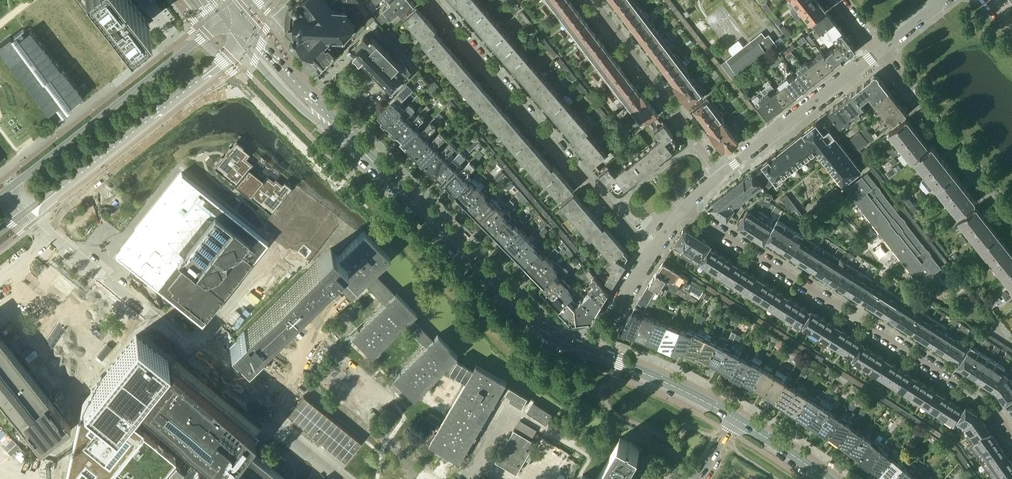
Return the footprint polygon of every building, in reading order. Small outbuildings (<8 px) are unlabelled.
[(111,46),(147,18),(133,0),(75,0),(111,46)] [(341,49),(337,45),(343,38),(346,38),(346,34),(347,34),(347,31),(369,11),(363,3),(360,0),(300,0),(287,10),(287,12),(287,13),(287,14),(287,15),(288,16),(289,16),(289,17),(290,17),(290,23),(289,23),(288,23),(287,24),(286,25),(286,26),(286,28),(286,29),(287,31),(322,67),(341,49)] [(404,0),(390,0),(392,3),(384,10),(385,11),(377,17),(380,21),(404,0)] [(416,5),(411,0),(404,0),(380,21),(382,23),(390,17),(391,18),(399,11),(403,16),(416,5)] [(469,15),(482,4),(478,0),(464,0),(459,5),(469,15)] [(514,0),(511,0),(509,1),(516,9),(519,6),(514,0)] [(560,17),(574,7),(569,0),(547,0),(560,17)] [(626,18),(640,7),(634,0),(612,0),(626,18)] [(769,13),(773,11),(765,0),(762,0),(760,2),(769,13)] [(798,6),(797,7),(796,7),(791,11),(794,15),(813,0),(793,0),(798,6)] [(794,15),(797,19),(802,15),(802,14),(803,13),(810,22),(825,10),(818,0),(813,0),(794,15)] [(492,15),(482,4),(469,15),(478,27),(492,15)] [(405,17),(415,29),(428,18),(417,6),(405,17)] [(577,39),(591,28),(574,7),(560,17),(577,39)] [(642,39),(656,29),(640,7),(626,18),(642,39)] [(519,13),(527,23),(530,20),(522,11),(519,13)] [(782,22),(773,11),(769,13),(778,25),(782,22)] [(814,30),(818,35),(835,22),(827,12),(813,23),(817,28),(814,30)] [(478,27),(488,38),(501,27),(492,15),(478,27)] [(419,34),(424,40),(436,31),(438,30),(428,18),(415,29),(412,31),(416,36),(419,34)] [(538,30),(530,20),(527,23),(535,33),(538,30)] [(26,22),(0,40),(0,51),(45,113),(52,108),(56,113),(79,97),(26,22)] [(834,38),(842,31),(835,22),(818,35),(821,39),(824,37),(828,42),(834,37),(834,38)] [(793,36),(784,25),(781,28),(787,35),(784,37),(787,41),(793,36)] [(501,27),(488,38),(498,49),(511,38),(515,34),(512,30),(507,34),(501,27)] [(577,39),(593,60),(607,50),(591,28),(577,39)] [(642,39),(658,61),(672,50),(656,29),(642,39)] [(432,53),(445,42),(436,31),(424,40),(423,41),(432,53)] [(738,75),(768,53),(777,45),(768,33),(765,36),(762,31),(726,59),(738,75)] [(839,44),(833,48),(839,56),(846,50),(850,55),(854,51),(855,48),(842,31),(834,38),(839,44)] [(538,37),(547,48),(551,45),(542,34),(538,37)] [(395,89),(407,77),(410,75),(372,36),(370,37),(372,39),(370,40),(364,35),(352,47),(351,47),(350,47),(349,49),(348,50),(349,51),(350,51),(351,51),(354,54),(354,55),(354,56),(355,57),(356,56),(358,55),(361,58),(359,60),(360,61),(360,62),(361,62),(362,61),(391,90),(391,91),(391,92),(392,92),(393,92),(394,91),(395,90),(395,89)] [(801,44),(807,40),(804,35),(798,40),(801,44)] [(781,36),(775,41),(778,45),(785,41),(781,36)] [(498,49),(508,61),(521,49),(511,38),(498,49)] [(432,53),(442,64),(455,53),(445,42),(432,53)] [(559,56),(551,45),(547,48),(556,59),(559,56)] [(821,49),(825,55),(834,66),(834,65),(835,66),(850,55),(846,50),(839,56),(833,48),(825,54),(821,49)] [(531,61),(521,49),(508,61),(518,72),(531,61)] [(818,55),(813,59),(824,73),(834,66),(825,55),(821,49),(817,53),(818,55)] [(609,82),(623,72),(607,50),(593,60),(609,82)] [(658,61),(675,83),(687,73),(689,72),(672,50),(658,61)] [(452,76),(465,65),(455,53),(442,64),(452,76)] [(518,72),(527,83),(541,72),(534,64),(538,61),(535,57),(531,61),(518,72)] [(558,60),(566,70),(569,67),(561,58),(558,60)] [(774,58),(770,62),(773,66),(774,67),(778,63),(774,58)] [(814,81),(824,73),(813,59),(808,63),(806,61),(802,64),(814,81)] [(799,70),(794,74),(805,88),(814,81),(802,64),(797,68),(799,70)] [(452,76),(462,87),(475,76),(465,65),(452,76)] [(577,77),(569,67),(566,70),(574,80),(577,77)] [(541,72),(527,83),(537,95),(555,79),(552,76),(547,80),(541,72)] [(625,103),(627,103),(640,93),(623,72),(609,82),(625,103)] [(687,73),(675,83),(673,84),(690,106),(704,95),(687,73)] [(805,88),(794,74),(789,78),(787,76),(783,79),(796,96),(805,88)] [(874,101),(888,89),(877,75),(873,75),(853,91),(859,99),(858,99),(860,102),(869,95),(874,101)] [(484,87),(475,76),(462,87),(471,98),(484,87)] [(537,95),(547,106),(560,95),(554,88),(559,84),(555,79),(537,95)] [(780,85),(775,89),(786,103),(796,96),(783,79),(778,82),(780,85)] [(577,84),(583,92),(587,89),(580,81),(577,84)] [(413,92),(406,84),(390,100),(390,102),(379,114),(383,119),(382,120),(385,124),(387,123),(388,125),(407,106),(402,102),(413,92)] [(471,98),(481,110),(494,99),(484,87),(471,98)] [(587,89),(583,92),(590,100),(593,98),(587,89)] [(768,90),(763,94),(776,111),(786,103),(775,89),(770,93),(768,90)] [(883,112),(897,101),(888,89),(874,101),(877,105),(874,108),(877,111),(877,112),(881,109),(883,112)] [(853,91),(841,101),(852,115),(855,113),(858,116),(861,113),(859,110),(863,106),(860,102),(858,99),(859,99),(853,91)] [(642,92),(640,93),(627,103),(644,125),(658,114),(642,92)] [(411,102),(407,106),(388,125),(389,124),(393,129),(391,130),(392,131),(395,134),(396,133),(398,135),(399,134),(411,122),(407,117),(416,108),(414,105),(422,97),(419,94),(411,102)] [(767,118),(776,111),(763,94),(759,97),(761,100),(755,104),(767,118)] [(557,117),(570,106),(560,95),(547,106),(557,117)] [(710,129),(715,125),(722,120),(724,118),(707,96),(693,107),(710,129)] [(481,110),(491,121),(504,110),(494,99),(481,110)] [(828,111),(839,125),(844,121),(847,124),(851,121),(848,118),(852,115),(841,101),(828,111)] [(892,124),(903,115),(906,113),(897,101),(883,112),(885,115),(882,117),(885,121),(888,119),(892,124)] [(604,118),(607,115),(599,105),(595,108),(604,118)] [(557,117),(566,129),(580,117),(570,106),(557,117)] [(504,110),(491,121),(500,132),(513,121),(504,110)] [(406,143),(408,144),(421,132),(416,127),(426,118),(421,112),(411,122),(399,134),(403,138),(401,140),(401,141),(402,140),(405,144),(404,144),(405,144),(406,143)] [(418,154),(431,142),(426,137),(437,126),(441,122),(438,120),(443,115),(440,112),(432,121),(421,132),(408,144),(412,148),(411,150),(411,151),(411,150),(414,153),(414,154),(415,154),(416,153),(417,154),(418,154)] [(851,185),(856,181),(852,176),(861,169),(834,135),(835,134),(830,128),(835,123),(827,112),(796,137),(797,138),(777,154),(776,152),(752,171),(757,178),(767,170),(777,184),(785,178),(783,176),(817,150),(842,182),(842,184),(844,184),(844,182),(847,180),(851,185)] [(607,115),(604,118),(612,127),(615,125),(607,115)] [(574,142),(589,129),(580,117),(566,129),(576,140),(574,142)] [(653,127),(662,137),(665,142),(672,136),(674,134),(663,119),(662,119),(658,123),(653,127)] [(914,158),(928,146),(906,119),(889,132),(894,138),(895,137),(901,145),(895,150),(893,147),(888,150),(893,157),(898,153),(899,155),(906,150),(907,152),(906,154),(911,160),(914,158)] [(722,120),(715,125),(731,147),(738,141),(722,120)] [(500,132),(510,144),(523,133),(513,121),(500,132)] [(861,127),(858,124),(857,123),(853,127),(856,131),(861,127)] [(726,151),(731,147),(715,125),(710,129),(708,130),(723,151),(725,150),(726,151)] [(861,129),(866,136),(870,132),(865,126),(861,129)] [(626,138),(618,128),(615,131),(623,140),(626,138)] [(574,142),(584,153),(597,142),(587,131),(590,129),(589,129),(574,142)] [(442,131),(431,142),(418,154),(422,158),(420,160),(421,160),(424,163),(424,164),(426,163),(427,164),(440,151),(436,147),(447,136),(442,131)] [(533,144),(523,133),(510,144),(520,155),(533,144)] [(637,133),(628,141),(631,144),(640,137),(637,133)] [(461,151),(466,156),(481,142),(479,139),(476,136),(461,151)] [(676,141),(672,136),(665,142),(662,137),(650,146),(662,160),(662,159),(673,150),(672,148),(676,145),(676,141)] [(859,141),(861,142),(864,146),(868,143),(864,137),(859,141)] [(238,139),(216,166),(272,212),(294,185),(286,179),(284,182),(277,176),(275,179),(268,173),(264,178),(251,167),(255,162),(248,156),(251,152),(244,146),(246,145),(238,139)] [(437,174),(438,174),(450,161),(446,157),(456,146),(451,141),(440,151),(427,164),(428,164),(432,168),(430,170),(431,170),(434,173),(434,174),(435,173),(437,174)] [(631,144),(628,141),(619,148),(622,152),(631,144)] [(594,165),(598,161),(607,154),(597,142),(584,153),(594,165)] [(861,142),(857,146),(855,148),(857,151),(864,146),(861,142)] [(520,155),(530,167),(543,156),(533,144),(520,155)] [(953,172),(942,158),(931,144),(928,146),(914,158),(918,164),(920,162),(930,174),(919,182),(927,193),(936,185),(953,172)] [(651,147),(640,156),(650,170),(662,160),(650,146),(651,147)] [(885,181),(860,149),(858,151),(883,183),(885,181)] [(480,150),(471,160),(473,162),(476,159),(477,160),(483,153),(480,150)] [(447,184),(460,172),(455,167),(466,156),(461,151),(450,161),(438,174),(442,178),(440,180),(441,180),(444,183),(443,184),(444,184),(445,183),(447,184)] [(608,162),(614,157),(611,152),(604,158),(608,162)] [(542,177),(552,167),(543,156),(530,167),(536,174),(530,178),(534,183),(540,178),(542,177)] [(638,179),(650,170),(640,156),(628,165),(627,164),(638,179)] [(455,193),(456,194),(472,179),(467,175),(476,166),(471,161),(460,172),(447,184),(452,188),(450,190),(453,193),(453,194),(454,194),(455,193)] [(603,167),(598,161),(594,165),(598,170),(610,184),(612,182),(618,177),(615,173),(607,163),(603,167)] [(618,177),(612,182),(617,188),(620,188),(624,185),(625,187),(637,178),(638,179),(627,164),(615,173),(618,177)] [(898,164),(893,167),(897,172),(902,168),(898,164)] [(542,177),(551,188),(564,177),(554,165),(552,167),(542,177)] [(896,172),(892,167),(886,172),(890,177),(896,172)] [(502,170),(494,177),(498,180),(506,174),(502,170)] [(752,171),(719,197),(735,206),(762,185),(757,178),(752,171)] [(121,247),(116,254),(139,272),(143,276),(153,283),(161,290),(202,323),(268,242),(181,172),(135,229),(134,230),(135,230),(121,247)] [(953,172),(936,185),(941,192),(943,190),(955,206),(953,207),(958,214),(975,200),(953,172)] [(856,181),(851,185),(847,188),(920,281),(940,266),(875,183),(867,173),(862,176),(856,181)] [(474,177),(472,179),(456,194),(457,194),(458,195),(457,197),(460,200),(462,199),(466,204),(487,185),(485,183),(484,185),(480,181),(479,183),(474,177)] [(574,188),(564,177),(551,188),(561,199),(574,188)] [(509,190),(515,184),(510,180),(505,185),(509,190)] [(475,213),(476,214),(489,201),(484,196),(486,194),(491,189),(487,185),(466,204),(471,209),(470,211),(473,213),(475,213)] [(842,194),(836,186),(823,196),(829,205),(842,194)] [(517,193),(525,203),(529,200),(520,190),(517,193)] [(566,219),(571,214),(584,203),(573,192),(561,203),(567,210),(562,214),(566,219)] [(787,194),(781,198),(791,211),(797,207),(787,194)] [(481,219),(485,224),(500,209),(496,205),(499,203),(493,197),(489,201),(476,214),(477,215),(476,217),(479,219),(481,219)] [(710,208),(727,218),(735,206),(719,197),(710,203),(710,204),(709,205),(709,206),(710,207),(710,208)] [(306,198),(276,236),(304,258),(334,220),(306,198)] [(910,198),(905,202),(909,206),(913,203),(910,198)] [(509,201),(504,205),(507,208),(513,202),(510,200),(509,201)] [(821,201),(812,208),(816,214),(826,206),(821,201)] [(906,207),(902,201),(899,204),(946,264),(948,262),(905,207),(906,207)] [(594,215),(584,203),(571,214),(581,226),(594,215)] [(965,224),(971,232),(977,240),(975,241),(980,247),(997,234),(975,206),(958,219),(963,225),(965,224)] [(494,232),(495,233),(512,216),(507,212),(505,213),(500,209),(485,224),(490,228),(489,230),(492,233),(494,232)] [(756,216),(747,211),(738,225),(747,231),(756,216)] [(540,224),(527,237),(521,230),(506,245),(507,246),(507,248),(509,251),(511,250),(516,255),(547,223),(538,213),(533,217),(540,224)] [(594,215),(581,226),(591,237),(592,236),(604,226),(594,215)] [(498,239),(500,238),(505,243),(506,245),(521,230),(520,229),(519,229),(519,228),(524,223),(519,218),(516,221),(512,216),(495,233),(496,234),(495,236),(498,239)] [(761,228),(765,222),(756,216),(747,231),(754,235),(760,227),(761,228)] [(774,225),(773,227),(765,239),(766,239),(775,245),(780,238),(778,237),(785,226),(777,221),(774,225)] [(806,225),(800,221),(797,225),(803,229),(806,225)] [(773,227),(765,222),(761,228),(760,227),(754,235),(764,242),(766,239),(765,239),(773,227)] [(830,222),(824,226),(830,234),(836,230),(830,222)] [(525,263),(525,264),(539,251),(534,246),(535,245),(534,244),(545,234),(544,232),(550,226),(547,223),(516,255),(520,259),(520,261),(522,264),(525,263)] [(605,224),(604,226),(592,236),(602,247),(615,236),(605,224)] [(780,238),(775,245),(783,250),(794,232),(785,226),(778,237),(780,238)] [(684,229),(672,247),(667,255),(672,259),(678,250),(682,252),(694,233),(687,228),(684,229)] [(488,413),(495,401),(497,402),(499,399),(497,397),(502,390),(506,392),(506,393),(511,397),(509,399),(522,407),(528,397),(510,386),(506,383),(506,382),(507,382),(476,364),(472,371),(453,360),(458,355),(437,335),(435,336),(414,315),(416,313),(396,292),(394,294),(373,272),(389,256),(380,247),(363,230),(338,256),(330,248),(265,312),(245,332),(244,332),(236,340),(229,346),(235,352),(236,351),(247,362),(265,344),(296,313),(333,277),(342,286),(350,294),(363,281),(384,303),(351,336),(371,357),(404,324),(426,346),(393,378),(413,399),(446,367),(467,379),(429,443),(460,461),(488,413)] [(803,237),(794,232),(783,250),(791,255),(803,237)] [(701,237),(695,234),(694,233),(682,252),(690,258),(696,249),(695,248),(701,237)] [(1008,248),(997,234),(980,247),(985,253),(987,252),(999,267),(997,269),(1002,276),(1011,268),(1011,253),(1008,248)] [(612,259),(623,250),(625,248),(615,236),(602,247),(612,259)] [(698,263),(699,263),(709,247),(711,244),(701,237),(695,248),(696,249),(690,258),(698,263)] [(791,255),(793,257),(799,260),(811,242),(803,237),(791,255)] [(563,241),(560,244),(563,247),(566,249),(568,247),(569,247),(563,241)] [(818,247),(811,242),(799,260),(805,264),(810,257),(811,258),(818,247)] [(539,251),(525,264),(526,265),(526,267),(528,270),(530,270),(535,274),(550,260),(559,250),(556,247),(549,254),(550,255),(548,258),(545,255),(544,257),(539,251)] [(550,260),(535,274),(539,278),(538,280),(541,283),(543,283),(544,283),(561,267),(555,262),(566,252),(567,254),(571,250),(568,247),(566,249),(563,247),(559,250),(550,260)] [(719,253),(718,253),(717,251),(715,250),(714,250),(709,247),(699,263),(707,267),(711,260),(713,261),(719,253)] [(810,257),(805,264),(814,270),(826,252),(818,247),(811,258),(810,257)] [(629,256),(623,250),(612,259),(607,263),(611,269),(605,279),(613,285),(626,263),(624,262),(629,256)] [(833,256),(826,252),(814,270),(822,275),(827,268),(826,267),(833,256)] [(726,258),(719,253),(713,261),(711,260),(707,267),(716,273),(726,258)] [(575,255),(570,259),(576,265),(581,261),(575,255)] [(827,268),(822,275),(829,279),(840,261),(833,256),(826,267),(827,268)] [(693,280),(673,267),(675,263),(666,257),(656,272),(699,299),(704,291),(691,283),(693,280)] [(731,260),(728,259),(727,259),(726,258),(716,273),(724,279),(734,263),(731,261),(731,260)] [(849,266),(840,261),(829,279),(837,284),(849,266)] [(737,265),(734,263),(724,279),(733,284),(743,268),(741,268),(741,267),(739,265),(737,265)] [(602,302),(609,291),(588,266),(579,274),(586,282),(590,278),(594,282),(589,288),(602,302)] [(837,284),(839,286),(845,289),(856,271),(849,266),(837,284)] [(546,293),(550,296),(565,282),(561,277),(566,272),(561,267),(544,283),(544,284),(541,287),(542,288),(541,290),(544,293),(546,293)] [(697,277),(683,268),(681,272),(695,281),(697,277)] [(750,273),(743,268),(733,284),(742,290),(747,283),(745,282),(750,273)] [(1009,280),(1011,284),(1011,268),(1002,276),(1007,282),(1009,280)] [(864,276),(856,271),(845,289),(851,293),(856,286),(857,287),(864,276)] [(697,302),(699,299),(656,272),(650,283),(665,293),(669,287),(687,299),(686,301),(692,305),(697,302)] [(751,274),(750,273),(745,282),(747,283),(742,290),(750,295),(760,279),(755,276),(754,275),(752,274),(751,274)] [(851,293),(866,303),(875,289),(869,285),(872,281),(864,276),(857,287),(856,286),(851,293)] [(768,284),(766,282),(765,282),(760,279),(750,295),(758,300),(762,293),(764,294),(769,285),(768,284)] [(570,286),(565,282),(550,296),(555,302),(554,304),(557,306),(559,306),(560,307),(570,297),(573,294),(573,293),(577,290),(572,285),(570,286)] [(878,283),(875,289),(866,303),(875,308),(879,301),(878,301),(886,288),(878,283)] [(624,324),(622,326),(621,328),(622,331),(624,333),(627,332),(634,335),(643,314),(648,316),(650,313),(653,303),(654,303),(656,299),(655,298),(659,291),(657,290),(648,285),(638,302),(624,324)] [(777,290),(769,285),(764,294),(762,293),(758,300),(767,306),(777,290)] [(591,291),(583,299),(596,312),(602,302),(589,288),(588,288),(591,291)] [(879,301),(875,308),(881,313),(894,293),(886,288),(878,301),(879,301)] [(581,301),(577,305),(566,315),(572,321),(591,319),(596,312),(583,299),(579,295),(581,292),(578,289),(574,294),(581,301)] [(785,296),(782,294),(782,293),(779,291),(778,291),(777,290),(767,306),(776,311),(785,296)] [(881,313),(889,318),(902,298),(894,293),(881,313)] [(788,297),(785,296),(776,311),(784,317),(794,301),(792,300),(792,299),(790,297),(788,297)] [(999,296),(991,302),(994,305),(1001,299),(999,296)] [(577,305),(570,297),(560,307),(562,309),(561,310),(561,311),(562,311),(566,315),(577,305)] [(889,318),(897,323),(909,303),(902,298),(889,318)] [(801,306),(801,305),(794,301),(784,317),(793,322),(798,315),(796,314),(801,306)] [(897,323),(903,327),(908,319),(909,320),(917,308),(909,303),(897,323)] [(802,306),(801,306),(796,314),(798,315),(793,322),(801,328),(802,326),(802,325),(811,312),(811,311),(811,312),(806,309),(805,308),(803,306),(802,306)] [(903,327),(912,332),(924,312),(917,308),(909,320),(908,319),(903,327)] [(811,311),(811,312),(802,325),(802,326),(810,331),(820,315),(812,310),(811,311)] [(912,332),(914,333),(920,337),(925,330),(924,329),(932,317),(924,312),(912,332)] [(634,335),(647,340),(655,319),(648,316),(643,314),(634,335)] [(828,320),(820,315),(810,331),(820,336),(825,328),(824,327),(828,320)] [(920,337),(924,340),(927,342),(939,322),(932,317),(924,329),(925,330),(920,337)] [(667,324),(655,319),(647,340),(659,344),(667,324)] [(825,328),(820,336),(828,341),(837,326),(828,320),(824,327),(825,328)] [(935,347),(944,332),(947,327),(939,322),(927,342),(935,347)] [(671,350),(680,329),(667,324),(659,344),(671,350)] [(837,326),(828,341),(836,346),(840,340),(842,341),(846,335),(845,334),(846,332),(837,326)] [(680,350),(684,351),(693,332),(688,330),(687,332),(680,329),(671,350),(675,351),(676,352),(677,352),(678,352),(679,351),(680,351),(680,350)] [(696,357),(708,333),(700,329),(698,334),(693,332),(684,351),(696,357)] [(718,368),(730,374),(740,355),(742,350),(736,347),(742,336),(733,331),(729,339),(732,342),(729,347),(718,368)] [(987,331),(985,334),(1011,351),(1011,347),(987,331)] [(852,336),(846,332),(845,334),(846,335),(842,341),(840,340),(836,346),(843,351),(852,336)] [(935,347),(937,348),(943,352),(952,337),(944,332),(935,347)] [(699,358),(707,363),(717,343),(711,340),(711,338),(707,336),(708,333),(696,357),(699,358)] [(69,478),(157,478),(175,457),(139,427),(149,414),(142,408),(131,421),(123,415),(135,401),(139,405),(145,397),(141,394),(168,360),(151,347),(144,342),(136,335),(91,391),(96,395),(84,410),(69,478)] [(40,449),(70,425),(61,413),(62,412),(63,413),(83,400),(80,394),(69,401),(66,398),(76,389),(72,385),(54,401),(54,402),(53,403),(0,336),(0,398),(40,449)] [(863,343),(852,336),(843,351),(853,357),(853,358),(862,344),(863,343)] [(943,352),(950,357),(956,348),(957,349),(961,343),(952,337),(943,352)] [(788,344),(779,338),(775,345),(784,351),(788,344)] [(801,348),(803,345),(795,340),(793,343),(801,348)] [(724,347),(717,343),(707,363),(718,368),(729,347),(725,345),(724,347)] [(956,360),(960,362),(960,363),(968,350),(969,348),(961,343),(957,349),(956,348),(950,357),(956,360)] [(870,349),(869,349),(869,348),(866,346),(865,346),(862,344),(853,358),(853,357),(852,359),(861,365),(870,349)] [(803,352),(791,345),(788,351),(799,358),(803,352)] [(958,365),(968,371),(973,363),(972,362),(979,351),(971,346),(969,348),(968,350),(960,363),(960,362),(958,365)] [(878,354),(870,349),(861,365),(870,371),(874,364),(873,362),(878,354)] [(968,371),(970,372),(976,376),(988,357),(979,351),(972,362),(973,363),(968,371)] [(870,371),(878,376),(887,360),(883,357),(882,356),(880,355),(879,355),(878,354),(873,362),(874,364),(870,371)] [(751,362),(740,355),(730,374),(735,377),(736,378),(739,380),(740,380),(741,380),(751,362)] [(741,380),(752,387),(763,368),(758,365),(762,359),(756,355),(752,361),(751,362),(741,380)] [(976,376),(984,381),(996,362),(988,357),(976,376)] [(897,366),(896,366),(896,365),(894,363),(892,363),(887,360),(878,376),(886,381),(890,374),(892,375),(897,366)] [(824,366),(815,361),(811,366),(821,372),(824,366)] [(984,381),(986,383),(992,387),(1002,372),(1003,372),(1005,368),(996,362),(984,381)] [(277,471),(245,445),(244,446),(244,445),(246,443),(254,433),(241,423),(170,366),(145,397),(139,405),(142,408),(142,409),(143,410),(144,410),(145,410),(149,414),(153,416),(181,439),(184,436),(202,451),(205,450),(212,456),(205,465),(197,458),(184,473),(176,467),(166,478),(286,478),(277,471)] [(905,371),(897,366),(892,375),(890,374),(886,381),(895,387),(905,371)] [(775,375),(763,368),(752,387),(761,392),(764,394),(775,375)] [(764,394),(774,400),(786,381),(785,381),(788,375),(778,369),(775,375),(764,394)] [(895,387),(903,392),(913,376),(910,374),(909,373),(907,372),(906,372),(905,371),(895,387)] [(1003,372),(1002,372),(992,387),(994,388),(996,390),(998,393),(1006,387),(1008,388),(1011,385),(1011,381),(1008,375),(1003,372)] [(805,375),(802,373),(796,381),(800,384),(805,375)] [(917,378),(916,378),(913,376),(903,392),(912,397),(921,382),(920,381),(920,380),(917,378)] [(786,381),(774,400),(775,401),(775,400),(776,402),(779,404),(781,404),(785,407),(796,389),(785,382),(786,381)] [(929,386),(921,382),(912,397),(921,403),(925,396),(923,395),(929,386)] [(1005,402),(1011,397),(1011,385),(1008,388),(1006,387),(998,393),(1005,402)] [(802,418),(806,421),(822,398),(829,388),(826,386),(818,395),(820,397),(817,402),(807,396),(796,414),(797,414),(797,416),(801,418),(802,418)] [(921,403),(929,408),(939,393),(934,390),(933,388),(931,387),(930,387),(929,386),(923,395),(925,396),(921,403)] [(795,413),(796,414),(807,396),(796,389),(785,407),(790,410),(790,411),(794,413),(795,413)] [(825,435),(827,435),(839,418),(833,414),(838,407),(837,406),(846,393),(843,390),(832,405),(817,428),(822,431),(822,433),(825,435)] [(945,396),(943,396),(939,393),(929,408),(937,413),(941,406),(943,407),(948,399),(947,398),(947,397),(945,396)] [(303,395),(288,414),(345,461),(361,441),(303,395)] [(822,398),(806,421),(807,421),(808,421),(808,423),(811,425),(813,425),(817,428),(832,405),(822,398)] [(937,413),(946,419),(956,403),(948,399),(943,407),(941,406),(937,413)] [(553,413),(536,402),(534,401),(528,412),(546,423),(553,413)] [(830,437),(837,443),(850,425),(851,425),(853,422),(847,418),(857,404),(852,401),(840,418),(839,418),(827,435),(830,437)] [(964,409),(961,407),(960,406),(958,404),(957,404),(956,403),(946,419),(954,424),(956,421),(964,409)] [(974,411),(966,405),(964,409),(956,421),(964,426),(965,426),(974,411)] [(866,411),(863,408),(855,420),(858,422),(866,411)] [(978,414),(978,413),(976,411),(974,411),(965,426),(970,434),(977,428),(975,426),(983,421),(978,414)] [(431,413),(421,428),(431,434),(441,419),(431,413)] [(532,439),(537,430),(520,420),(515,429),(532,439)] [(970,434),(975,441),(990,431),(983,421),(975,426),(977,428),(970,434)] [(850,425),(837,443),(848,450),(861,432),(851,425),(850,425)] [(496,460),(517,472),(536,441),(514,429),(496,460)] [(995,439),(990,431),(975,441),(971,443),(977,452),(995,439)] [(848,450),(858,458),(872,440),(861,432),(848,450)] [(623,476),(639,449),(640,449),(640,448),(629,442),(621,437),(620,438),(596,478),(628,478),(623,476)] [(872,441),(872,440),(858,458),(859,459),(860,459),(860,460),(863,463),(865,463),(868,466),(883,447),(882,447),(884,445),(881,442),(880,443),(874,438),(872,441)] [(906,440),(903,438),(900,442),(901,443),(897,449),(899,451),(904,445),(902,444),(906,440)] [(1000,446),(995,439),(977,452),(983,461),(994,453),(993,452),(1000,446)] [(953,441),(950,443),(954,450),(958,447),(953,441)] [(869,466),(878,474),(897,450),(894,448),(893,450),(887,444),(884,448),(883,447),(868,466),(868,467),(869,466)] [(983,461),(988,468),(1007,455),(1000,446),(993,452),(994,453),(983,461)] [(958,447),(954,450),(959,456),(962,454),(958,447)] [(884,478),(890,478),(902,465),(903,465),(907,461),(901,456),(898,459),(894,455),(898,451),(897,450),(878,474),(884,478)] [(962,454),(959,456),(964,463),(967,461),(962,454)] [(1007,455),(988,468),(994,476),(1005,469),(1006,470),(1011,466),(1011,462),(1007,455)] [(286,460),(281,456),(274,465),(278,469),(286,460)] [(675,462),(674,462),(670,470),(685,478),(690,470),(687,469),(675,462)] [(890,478),(907,478),(914,472),(910,469),(908,470),(903,465),(902,465),(890,478)] [(996,478),(1009,478),(1011,477),(1011,466),(1006,470),(1005,469),(994,476),(996,478)] [(932,473),(928,470),(924,476),(927,478),(932,473)]
